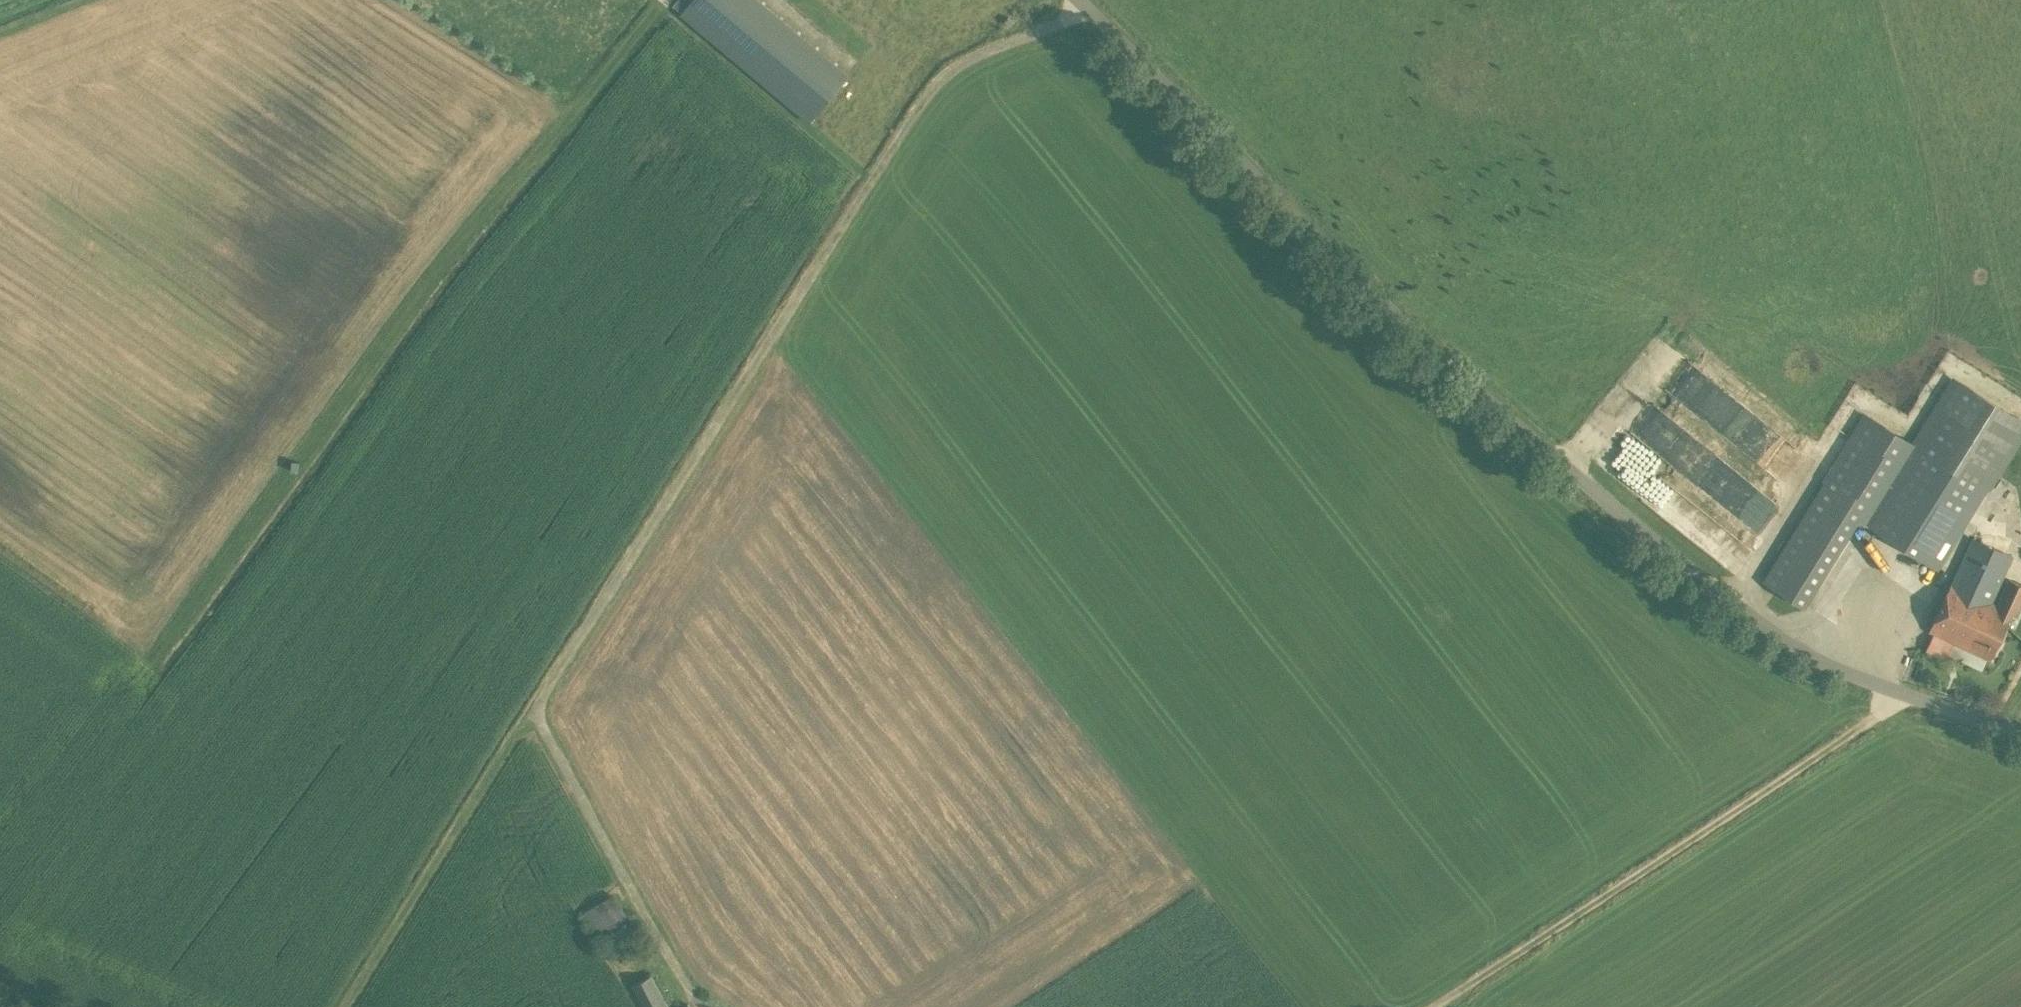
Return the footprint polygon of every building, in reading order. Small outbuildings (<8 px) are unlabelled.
[(759,0),(691,0),(679,14),(808,123),(848,75),(759,0)] [(1914,443),(1867,414),(1764,580),(1775,587),(1802,604),(1846,533),(1855,538),(1864,524),(1939,570),(1986,491),(2020,435),(2020,418),(1955,377),(1914,443)] [(1974,536),(1951,586),(1930,631),(1990,659),(2011,614),(2018,617),(2020,610),(2020,583),(2009,577),(1997,603),(1994,602),(2015,555),(1974,536)] [(1954,642),(1934,633),(1926,649),(1947,659),(1954,642)] [(580,914),(596,943),(632,922),(614,893),(580,914)] [(652,974),(632,985),(644,1006),(669,1006),(652,974)]
